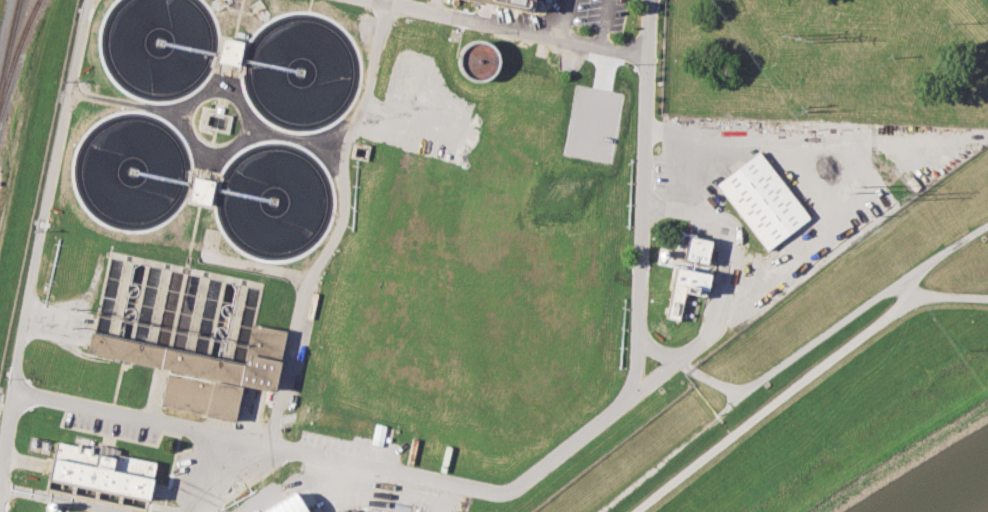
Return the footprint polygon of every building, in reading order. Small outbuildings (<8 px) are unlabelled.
[(533,9),(485,0),(535,0),(533,9)] [(217,61),(237,65),(242,41),(222,37),(217,61)] [(761,151),(811,217),(769,249),(719,184),(761,151)] [(213,180),(193,177),(188,201),(208,205),(213,180)] [(690,237),(713,242),(709,265),(685,260),(690,237)] [(679,269),(710,275),(700,324),(669,318),(679,269)] [(243,366),(251,325),(286,331),(274,393),(241,387),(234,422),(161,407),(168,371),(84,354),(89,333),(243,366)] [(384,425),(374,424),(371,443),(381,445),(384,425)] [(47,477),(55,439),(93,447),(94,442),(120,447),(118,453),(156,461),(148,499),(47,477)]
